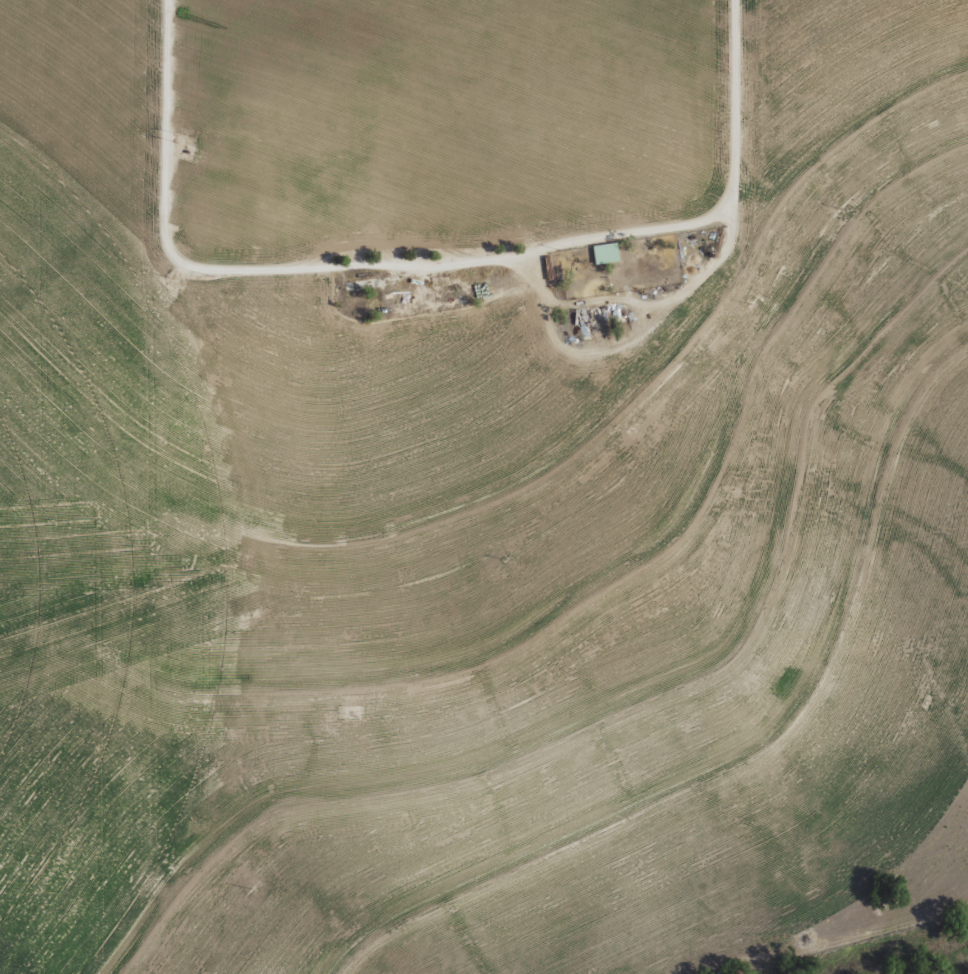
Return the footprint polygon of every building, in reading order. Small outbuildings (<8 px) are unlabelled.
[(596,265),(620,260),(616,242),(593,246),(596,265)]
